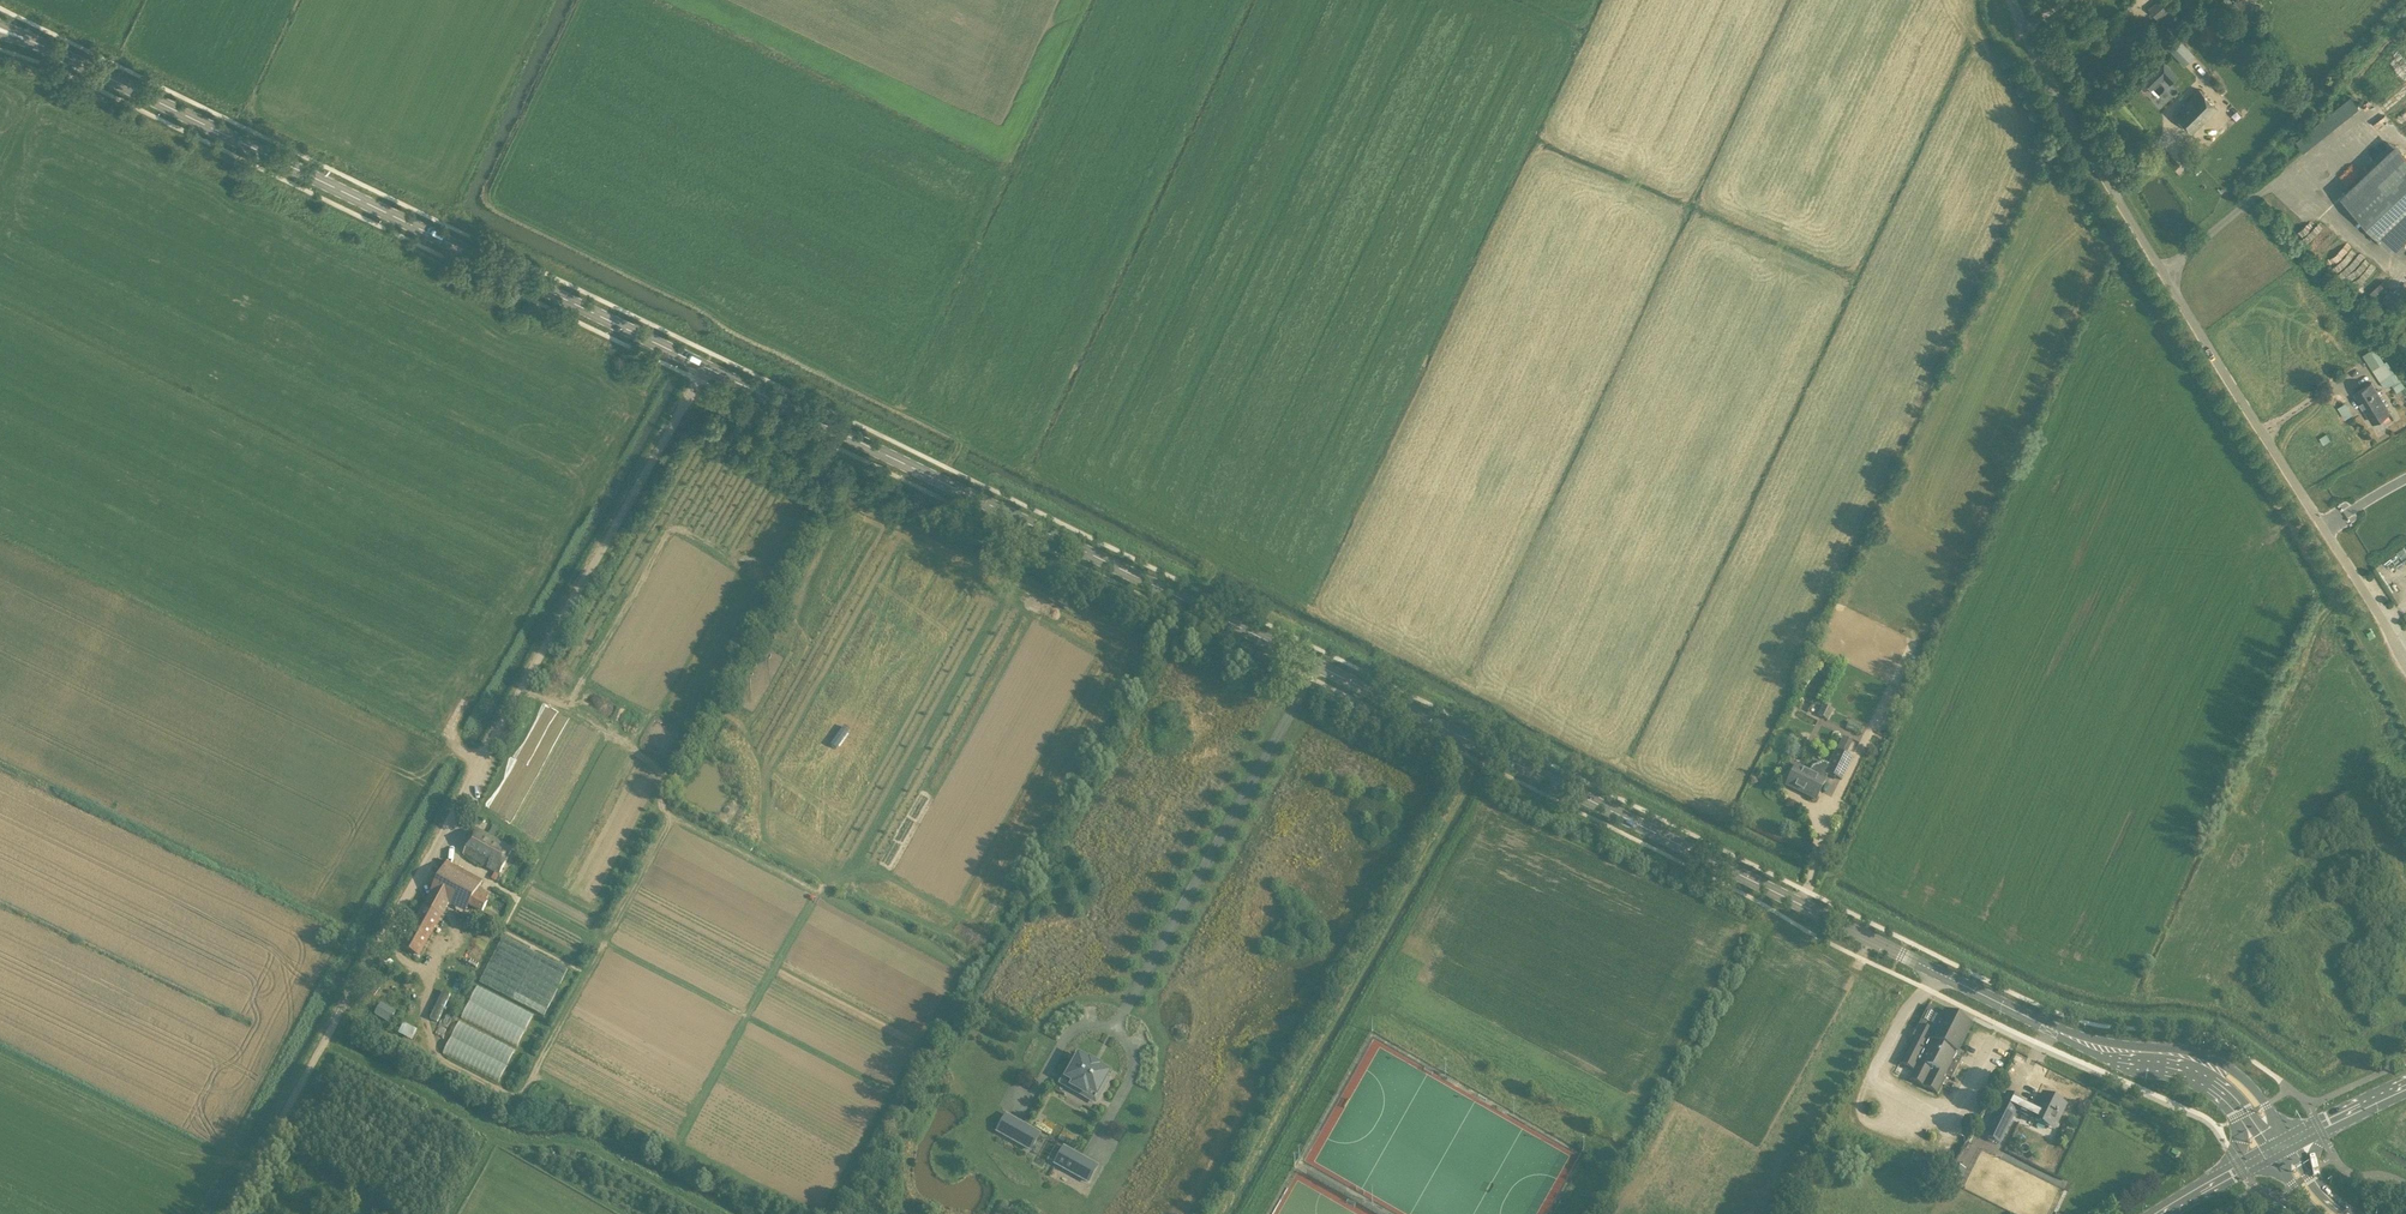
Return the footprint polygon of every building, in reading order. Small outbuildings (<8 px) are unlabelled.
[(2166,0),(2157,0),(2147,9),(2157,19),(2171,6),(2166,0)] [(2198,25),(2200,42),(2214,40),(2212,24),(2198,25)] [(2184,65),(2194,55),(2181,42),(2171,52),(2184,65)] [(2154,69),(2163,78),(2169,84),(2178,76),(2163,60),(2154,69)] [(2199,89),(2174,114),(2191,132),(2204,119),(2205,120),(2217,108),(2199,89)] [(2296,142),(2304,152),(2361,108),(2352,97),(2296,142)] [(2394,247),(2405,236),(2405,155),(2396,145),(2344,195),(2394,247)] [(2382,298),(2400,315),(2405,309),(2405,300),(2401,295),(2399,298),(2390,289),(2382,298)] [(2370,349),(2363,354),(2386,388),(2392,384),(2400,379),(2387,359),(2384,361),(2375,346),(2370,349)] [(2397,392),(2405,386),(2400,379),(2392,384),(2397,392)] [(2372,422),(2389,412),(2371,382),(2354,393),(2372,422)] [(2349,405),(2346,406),(2345,402),(2339,405),(2343,417),(2352,414),(2349,405)] [(1906,676),(1900,689),(1910,694),(1916,681),(1906,676)] [(1818,716),(1828,720),(1832,710),(1823,706),(1818,716)] [(1829,765),(1825,773),(1828,775),(1841,781),(1852,759),(1844,755),(1848,747),(1850,742),(1842,739),(1838,747),(1836,751),(1829,765)] [(1796,766),(1787,784),(1808,795),(1807,796),(1815,800),(1828,775),(1825,773),(1829,765),(1822,762),(1812,766),(1809,772),(1796,766)] [(492,826),(487,835),(492,838),(497,829),(492,826)] [(496,882),(499,875),(513,849),(492,838),(487,835),(477,830),(464,855),(485,867),(482,874),(496,882)] [(490,896),(482,891),(483,889),(480,887),(482,883),(448,863),(421,911),(420,911),(401,946),(419,957),(448,905),(465,914),(470,907),(482,914),(488,904),(486,903),(490,896)] [(544,1017),(568,970),(504,937),(480,983),(544,1017)] [(460,1019),(518,1045),(533,1012),(476,986),(460,1019)] [(381,1004),(374,1016),(388,1025),(396,1013),(381,1004)] [(1951,1079),(1954,1072),(1964,1053),(1958,1051),(1970,1026),(1944,1013),(1943,1016),(1927,1007),(1917,1029),(1899,1064),(1913,1072),(1909,1080),(1937,1095),(1946,1077),(1951,1079)] [(501,1080),(515,1047),(457,1022),(443,1055),(501,1080)] [(400,1034),(410,1039),(416,1029),(405,1023),(400,1034)] [(1107,1076),(1106,1076),(1107,1074),(1098,1069),(1099,1067),(1090,1062),(1089,1063),(1080,1058),(1079,1060),(1078,1060),(1067,1079),(1075,1083),(1072,1087),(1087,1095),(1089,1091),(1097,1095),(1107,1076)] [(2053,1130),(2066,1105),(2042,1093),(2034,1110),(2020,1103),(2021,1100),(2006,1093),(1997,1110),(1999,1111),(1986,1138),(1999,1144),(2016,1111),(2053,1130)] [(1030,1150),(1039,1134),(1022,1125),(1013,1141),(1030,1150)] [(1081,1158),(1065,1148),(1056,1164),(1072,1174),(1081,1158)] [(1969,1169),(1975,1157),(1968,1153),(1962,1165),(1969,1169)] [(1925,1159),(1913,1154),(1911,1161),(1923,1165),(1925,1159)]
